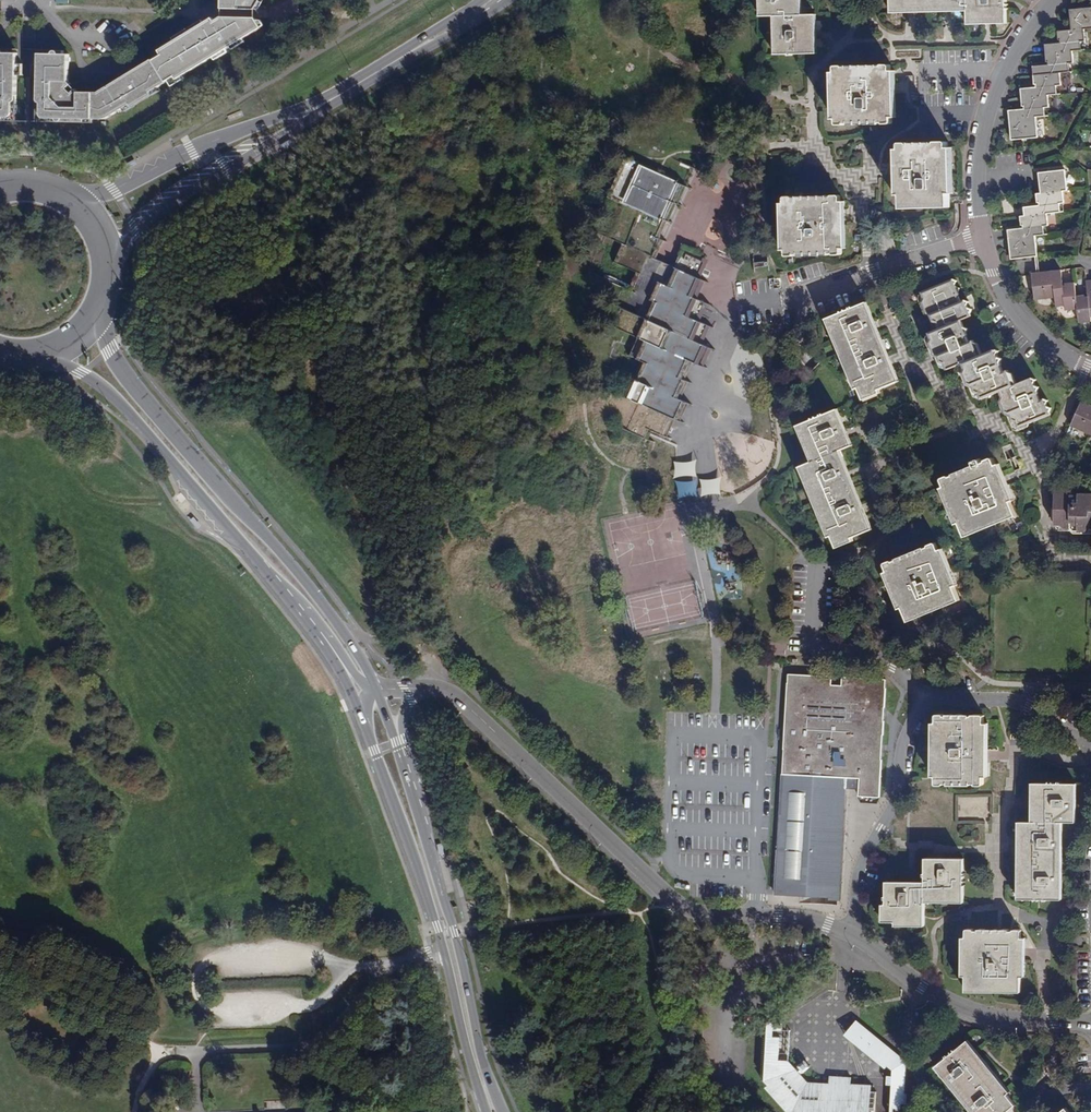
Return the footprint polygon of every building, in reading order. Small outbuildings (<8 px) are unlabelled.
[(255,0),(222,0),(222,8),(256,9),(259,4),(255,1),(255,0)] [(765,14),(774,14),(778,14),(780,53),(820,52),(819,12),(810,13),(806,13),(806,0),(765,0),(765,14)] [(967,12),(968,16),(968,26),(1007,25),(1007,0),(889,0),(889,14),(967,12)] [(1084,29),(1090,29),(1090,7),(1070,9),(1071,31),(1084,29)] [(153,60),(166,81),(177,74),(179,77),(263,26),(259,19),(256,16),(223,15),(215,20),(213,18),(160,51),(162,54),(153,60)] [(1085,41),(1084,29),(1071,31),(1058,32),(1059,43),(1048,44),(1045,44),(1045,53),(1072,51),(1081,50),(1081,41),(1085,41)] [(2,121),(2,116),(10,117),(10,116),(11,116),(12,116),(13,115),(14,113),(14,105),(18,105),(19,75),(23,75),(23,63),(19,63),(19,54),(17,54),(9,54),(10,49),(0,48),(0,121),(2,121)] [(166,81),(153,60),(152,58),(97,93),(79,92),(76,90),(72,93),(67,88),(71,84),(70,83),(70,55),(65,55),(65,50),(50,50),(50,54),(42,54),(39,54),(39,64),(34,63),(34,76),(39,76),(38,105),(42,105),(42,114),(42,115),(42,116),(44,117),(46,118),(54,119),(54,122),(85,123),(85,119),(93,120),(95,120),(100,119),(105,117),(114,114),(126,106),(133,101),(135,105),(155,93),(153,89),(160,84),(166,81)] [(1073,63),(1072,51),(1045,53),(1046,57),(1046,64),(1033,66),(1033,75),(1060,73),(1070,71),(1069,63),(1073,63)] [(841,119),(895,118),(894,72),(840,73),(841,119)] [(1033,75),(1034,79),(1034,87),(1021,88),(1022,97),(1048,95),(1057,94),(1056,85),(1061,85),(1060,73),(1033,75)] [(153,89),(155,93),(162,88),(160,84),(153,89)] [(1008,110),(1009,119),(1036,117),(1045,116),(1044,107),(1049,107),(1048,95),(1022,97),(1022,102),(1023,109),(1008,110)] [(1036,117),(1009,119),(1010,130),(1011,140),(1037,137),(1036,117)] [(951,207),(951,192),(950,148),(904,149),(905,194),(906,209),(951,207)] [(701,276),(707,263),(699,260),(686,253),(677,274),(655,264),(663,246),(659,244),(667,226),(665,225),(656,221),(664,204),(666,199),(669,200),(678,183),(672,180),(673,179),(629,160),(613,194),(596,232),(602,235),(625,245),(626,245),(625,247),(619,260),(618,263),(640,274),(632,291),(624,309),(622,307),(614,325),(640,338),(641,339),(636,351),(633,357),(648,364),(644,374),(640,382),(635,392),(632,400),(637,402),(639,403),(627,430),(645,438),(649,429),(651,430),(664,436),(672,418),(678,420),(685,402),(678,399),(685,381),(683,380),(682,379),(689,361),(690,360),(690,361),(701,365),(709,348),(700,343),(708,325),(697,320),(703,306),(705,302),(694,297),(702,280),(699,279),(701,276)] [(672,180),(678,183),(685,185),(692,167),(675,160),(672,165),(677,168),(673,179),(672,180)] [(1038,172),(1041,193),(1062,191),(1067,190),(1064,169),(1038,172)] [(685,185),(678,183),(669,200),(675,203),(677,203),(685,185)] [(1024,216),(1046,214),(1060,212),(1059,204),(1064,203),(1062,191),(1041,193),(1035,194),(1037,205),(1023,207),(1024,216)] [(669,200),(666,199),(656,221),(665,225),(675,203),(669,200)] [(789,204),(790,248),(842,247),(841,203),(789,204)] [(1007,230),(1008,239),(1034,236),(1044,235),(1043,226),(1047,226),(1046,214),(1024,216),(1019,217),(1020,229),(1007,230)] [(1034,236),(1008,239),(1009,247),(1011,260),(1036,257),(1034,236)] [(1060,271),(1051,272),(1054,298),(1055,307),(1064,306),(1064,311),(1077,310),(1075,297),(1074,283),(1062,284),(1060,271)] [(1054,298),(1051,272),(1031,274),(1032,279),(1034,300),(1054,298)] [(1075,297),(1077,310),(1078,323),(1090,322),(1090,318),(1090,282),(1085,283),(1086,296),(1075,297)] [(951,371),(953,376),(968,369),(971,374),(969,378),(973,388),(977,390),(979,395),(984,399),(986,404),(1004,396),(1006,402),(1005,405),(1008,414),(1012,416),(1015,422),(1019,424),(1021,429),(1054,414),(1053,413),(1055,408),(1051,408),(1050,406),(1052,401),(1047,401),(1043,402),(1040,395),(1042,394),(1041,392),(1044,387),(1040,387),(1038,385),(1041,381),(1037,381),(1019,389),(1012,375),(1008,377),(1004,369),(1007,367),(1006,366),(1009,361),(1004,361),(1004,359),(1006,355),(1002,355),(985,362),(979,348),(974,350),(971,342),(974,341),(973,339),(975,335),(971,334),(970,333),(973,329),(967,329),(979,324),(978,322),(980,318),(976,317),(975,316),(977,311),(972,310),(968,313),(965,305),(967,304),(967,302),(969,298),(964,298),(964,296),(966,291),(961,291),(929,305),(930,309),(929,314),(933,324),(937,325),(940,331),(944,333),(946,338),(936,342),(937,346),(936,351),(940,361),(945,363),(947,369),(951,371)] [(859,307),(892,384),(895,382),(862,306),(859,307)] [(859,307),(826,322),(855,390),(859,398),(875,391),(892,384),(859,307)] [(826,322),(821,324),(851,391),(855,390),(826,322)] [(894,387),(892,384),(875,391),(877,395),(894,387)] [(1088,435),(1090,430),(1090,407),(1080,403),(1069,427),(1088,435)] [(850,448),(853,447),(838,412),(835,413),(850,448)] [(811,465),(807,467),(836,535),(840,544),(856,537),(874,529),(841,452),(844,451),(850,448),(835,413),(800,428),(815,463),(811,465)] [(811,465),(815,463),(800,428),(798,429),(798,433),(811,465)] [(844,451),(841,452),(874,529),(878,528),(844,451)] [(943,476),(946,484),(961,518),(966,531),(1016,509),(1011,499),(995,463),(992,455),(982,460),(980,456),(973,459),(975,463),(943,476)] [(1011,499),(1015,497),(999,460),(995,463),(1011,499)] [(832,537),(836,535),(807,467),(803,468),(832,537)] [(681,479),(682,474),(666,470),(662,486),(678,490),(677,495),(693,498),(697,483),(681,479)] [(956,520),(961,518),(946,484),(942,485),(956,520)] [(1065,487),(1065,523),(1067,523),(1070,522),(1072,526),(1080,525),(1082,529),(1090,529),(1090,489),(1088,489),(1088,493),(1080,493),(1081,487),(1065,487)] [(966,531),(968,535),(1018,514),(1016,509),(966,531)] [(1090,531),(1090,529),(1082,529),(1080,525),(1072,526),(1070,522),(1067,523),(1068,525),(1070,528),(1076,528),(1080,531),(1090,531)] [(858,541),(856,537),(840,544),(842,549),(858,541)] [(962,595),(957,584),(942,549),(939,542),(890,564),(893,572),(908,606),(913,617),(962,595)] [(724,560),(717,561),(715,546),(708,547),(715,594),(729,591),(724,560)] [(957,584),(961,582),(946,548),(942,549),(957,584)] [(893,572),(890,573),(905,607),(908,606),(893,572)] [(913,617),(915,621),(964,599),(962,595),(913,617)] [(861,797),(882,797),(889,680),(846,678),(845,686),(834,685),(835,677),(790,674),(784,793),(778,895),(835,897),(843,898),(848,789),(848,778),(861,778),(861,789),(861,797)] [(943,786),(987,787),(989,716),(944,715),(943,786)] [(861,789),(861,778),(848,778),(848,789),(861,789)] [(1024,887),(1060,887),(1062,825),(1065,826),(1075,826),(1076,788),(1040,787),(1039,825),(1034,825),(1025,825),(1024,887)] [(929,897),(967,899),(967,862),(930,862),(929,881),(929,886),(891,885),(890,904),(890,921),(899,922),(928,922),(929,902),(929,897)] [(1023,986),(1023,974),(1024,937),(1024,929),(972,927),(972,936),(971,973),(971,984),(1023,986)] [(781,1025),(781,1028),(791,1028),(791,1021),(781,1020),(781,1025)] [(877,1059),(887,1048),(856,1021),(846,1033),(859,1044),(863,1039),(871,1046),(867,1050),(877,1059)] [(789,1057),(782,1056),(783,1035),(776,1035),(770,1034),(768,1077),(796,1110),(821,1111),(877,1111),(878,1088),(873,1088),(873,1081),(853,1080),(853,1075),(832,1075),(832,1080),(810,1079),(802,1071),(805,1068),(800,1064),(798,1066),(789,1057)] [(863,1039),(859,1044),(867,1050),(871,1046),(863,1039)] [(1006,1094),(1009,1092),(968,1041),(964,1044),(972,1053),(999,1085),(1006,1094)] [(938,1066),(975,1111),(1000,1111),(1013,1102),(1006,1094),(999,1085),(972,1053),(964,1044),(938,1066)] [(895,1055),(887,1048),(877,1059),(885,1066),(895,1055)] [(895,1055),(885,1066),(894,1075),(893,1109),(896,1110),(902,1110),(903,1106),(908,1107),(909,1095),(904,1095),(905,1063),(895,1055)] [(800,1064),(805,1068),(805,1069),(812,1063),(806,1056),(799,1063),(800,1064)] [(938,1066),(934,1068),(970,1111),(975,1111),(938,1066)] [(796,1110),(768,1077),(768,1083),(793,1111),(821,1111),(796,1110)] [(1013,1102),(1000,1111),(1007,1111),(1015,1105),(1013,1102)]
